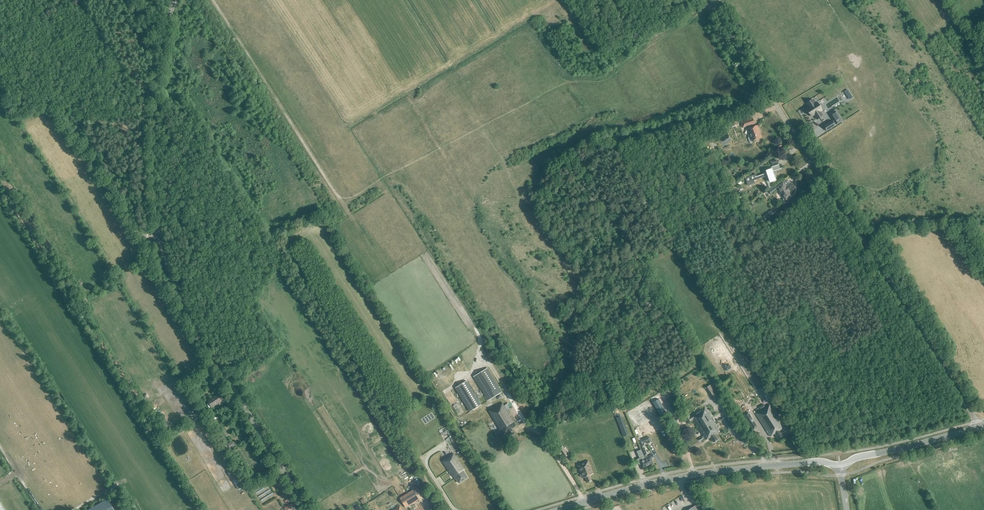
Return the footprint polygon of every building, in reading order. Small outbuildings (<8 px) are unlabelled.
[(807,109),(811,116),(814,114),(817,119),(823,116),(820,111),(822,110),(817,102),(815,103),(812,100),(807,103),(810,107),(807,109)] [(752,118),(741,122),(743,127),(754,123),(752,118)] [(824,126),(827,131),(837,124),(834,121),(833,122),(832,120),(824,126)] [(750,133),(751,136),(747,137),(749,143),(753,142),(752,140),(760,138),(758,133),(760,133),(757,126),(747,129),(748,134),(750,133)] [(769,180),(770,179),(771,182),(777,180),(776,177),(777,177),(774,170),(781,168),(780,168),(779,164),(768,168),(769,169),(766,170),(767,172),(755,176),(755,174),(745,177),(747,182),(763,176),(767,177),(769,180)] [(789,191),(795,187),(791,183),(786,187),(783,183),(777,187),(784,198),(784,199),(784,200),(784,201),(785,202),(786,202),(787,201),(788,201),(788,200),(787,199),(792,195),(789,191)] [(779,212),(776,208),(763,216),(766,220),(779,212)] [(502,392),(487,368),(473,376),(488,400),(502,392)] [(481,405),(466,381),(455,387),(470,411),(481,405)] [(720,397),(711,384),(706,387),(715,401),(720,397)] [(776,396),(771,388),(763,393),(768,401),(776,396)] [(211,406),(222,400),(218,394),(208,400),(211,406)] [(659,399),(653,402),(660,415),(666,412),(659,399)] [(499,431),(497,432),(495,434),(496,436),(500,434),(500,433),(501,432),(503,434),(507,431),(511,437),(515,434),(512,429),(516,426),(502,402),(488,411),(501,431),(499,432),(499,431)] [(769,404),(756,413),(770,436),(775,433),(778,438),(782,436),(779,430),(784,428),(783,427),(784,426),(788,423),(787,420),(781,424),(769,404)] [(693,419),(698,428),(708,421),(707,420),(711,418),(705,407),(690,416),(687,412),(683,415),(688,422),(693,419)] [(743,413),(749,423),(753,420),(747,410),(743,413)] [(624,437),(628,436),(621,417),(616,419),(624,437)] [(720,431),(711,418),(707,420),(708,421),(698,428),(703,436),(699,439),(700,441),(704,438),(706,440),(710,437),(714,442),(718,439),(715,434),(720,431)] [(640,438),(644,437),(639,425),(635,426),(640,438)] [(649,436),(639,441),(641,447),(645,445),(644,443),(647,441),(648,443),(651,442),(649,436)] [(564,458),(568,455),(562,446),(558,449),(564,458)] [(653,463),(651,458),(654,457),(653,454),(648,456),(644,447),(641,448),(642,449),(641,449),(648,466),(653,463)] [(640,464),(641,464),(643,468),(648,466),(641,449),(637,451),(639,458),(637,459),(637,460),(638,464),(640,464)] [(459,483),(468,477),(463,470),(464,469),(453,454),(443,461),(453,476),(454,476),(459,483)] [(590,475),(593,473),(588,460),(577,465),(581,475),(580,475),(580,477),(582,476),(583,478),(585,477),(587,482),(592,480),(590,475)] [(408,493),(400,498),(406,507),(421,498),(419,493),(411,498),(408,493)] [(107,499),(88,509),(114,509),(107,499)] [(414,504),(416,508),(413,509),(420,509),(422,509),(418,502),(414,504)]
